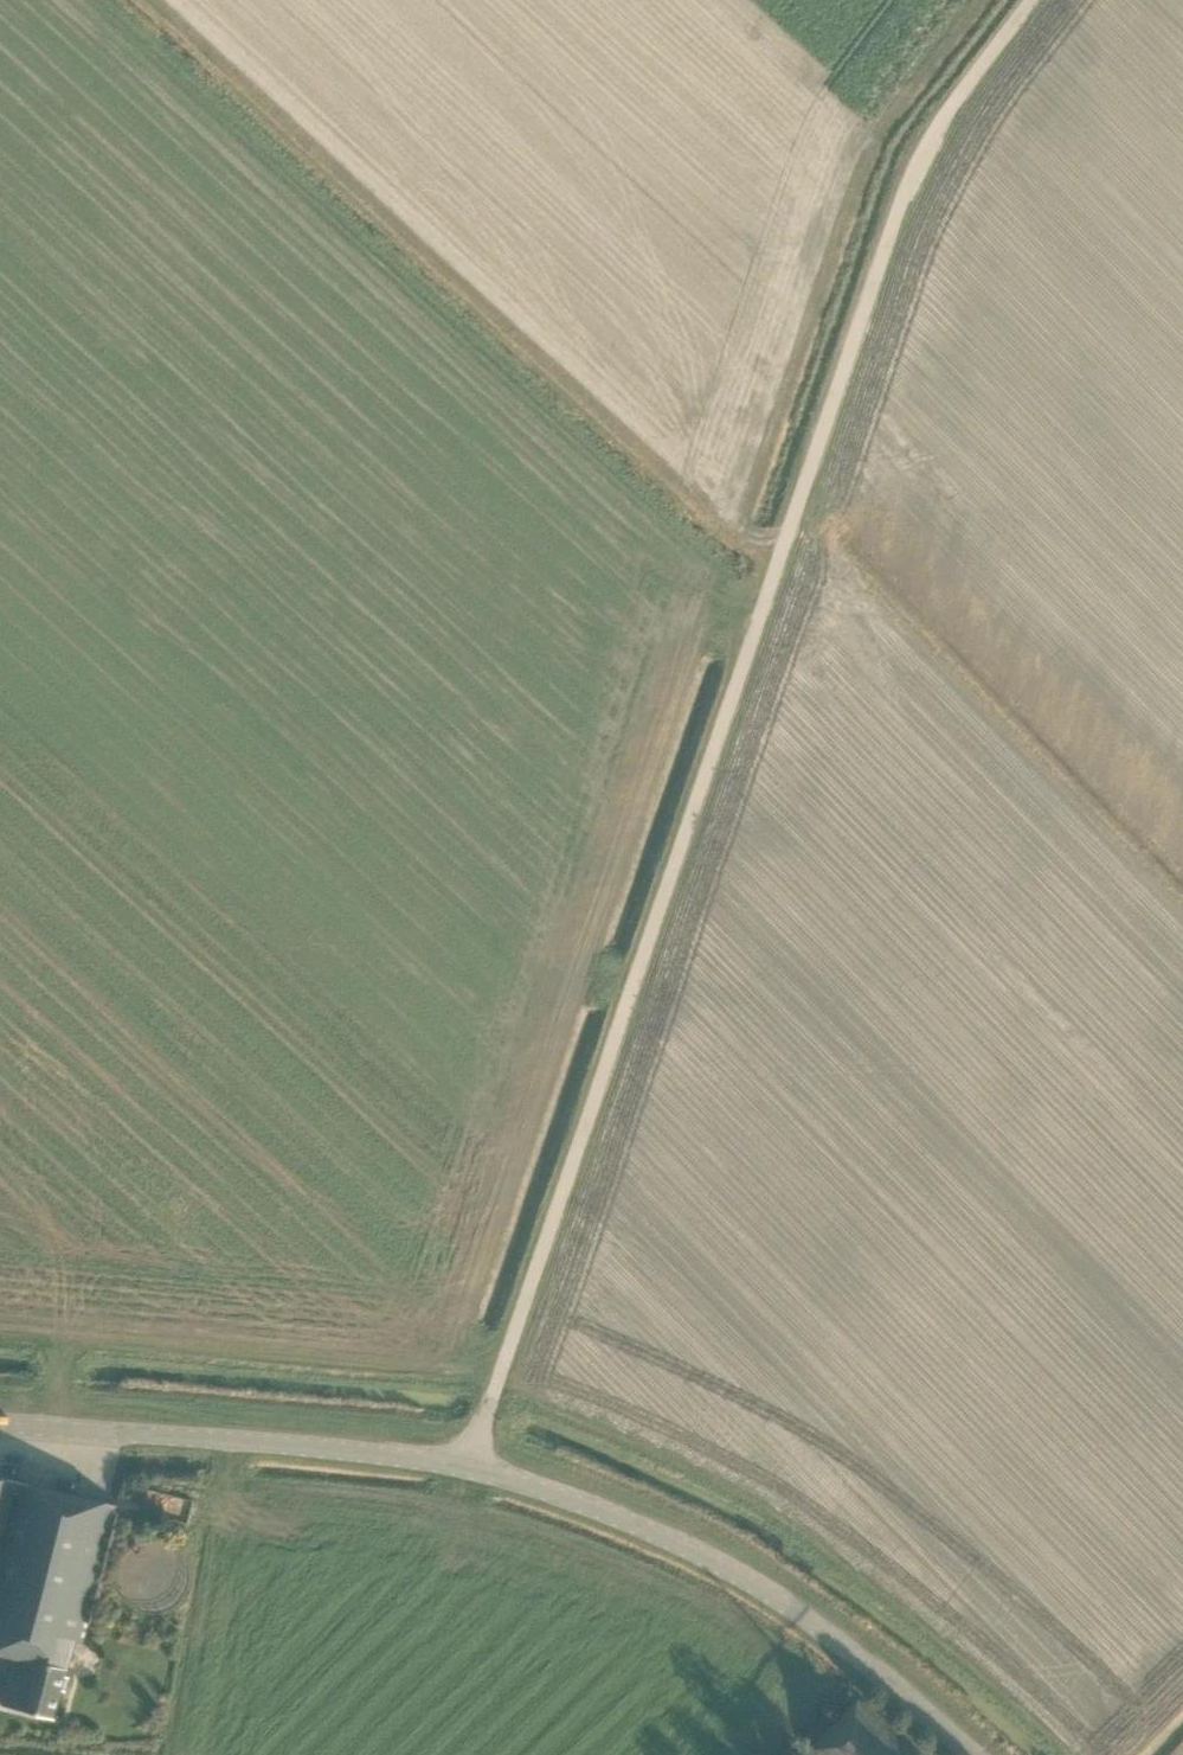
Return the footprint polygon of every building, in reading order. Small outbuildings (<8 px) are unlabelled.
[(82,1644),(117,1505),(0,1476),(0,1654),(16,1657),(3,1705),(55,1718),(75,1642),(82,1644)] [(192,1497),(166,1498),(167,1515),(193,1513),(192,1497)] [(816,1754),(921,1754),(860,1698),(810,1750),(816,1754)]
